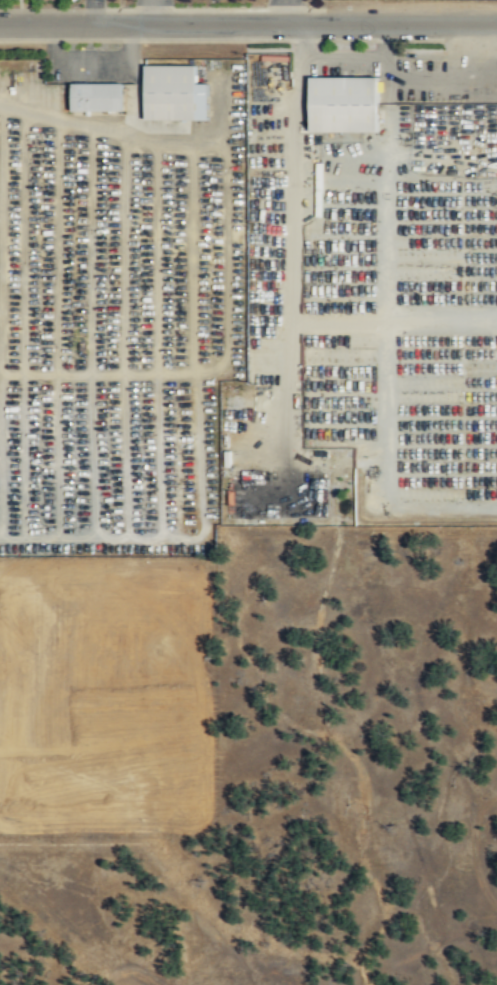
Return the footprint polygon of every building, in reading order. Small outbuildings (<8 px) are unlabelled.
[(256,60),(257,83),(276,83),(276,60),(256,60)] [(208,120),(208,83),(197,83),(197,65),(144,65),(145,121),(208,120)] [(310,132),(378,132),(379,77),(310,76),(310,132)] [(72,112),(122,112),(122,84),(72,84),(72,112)]
